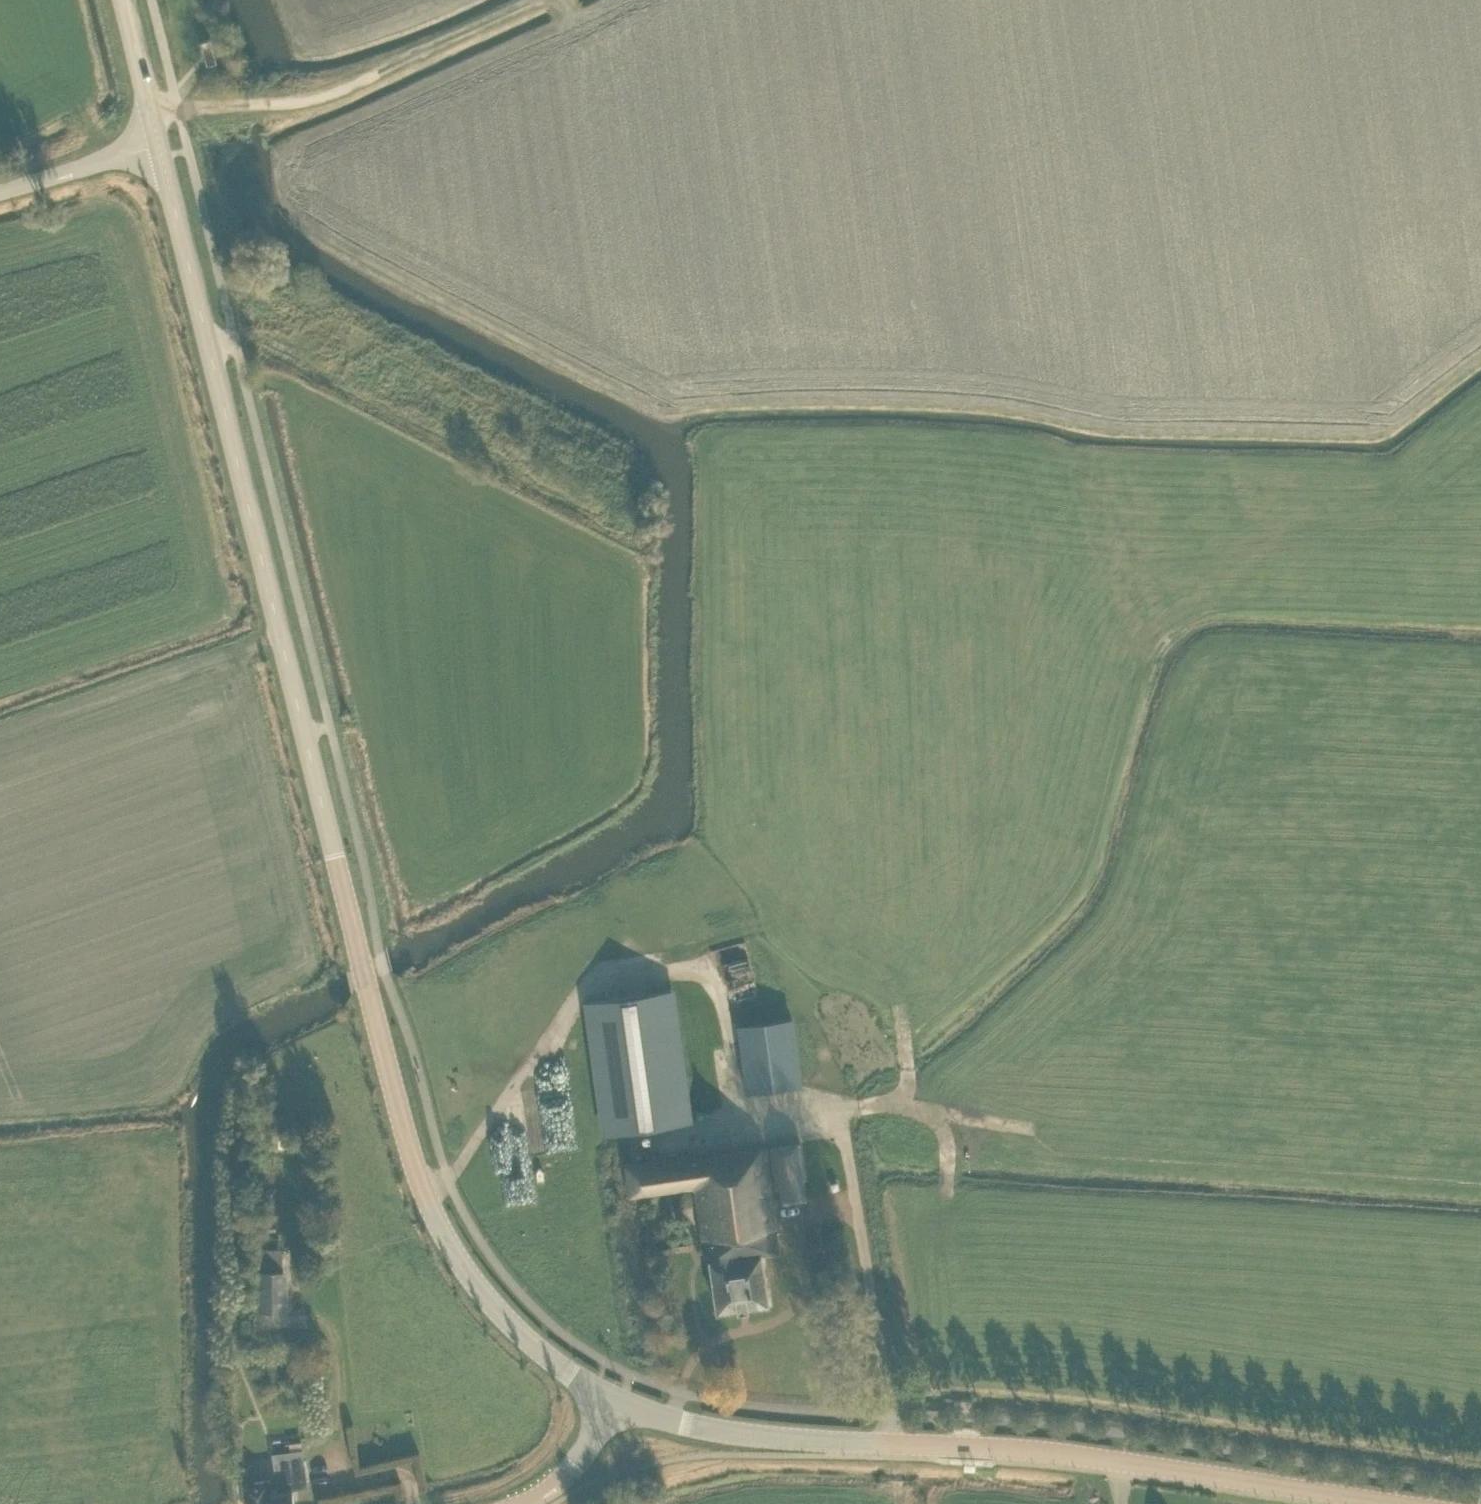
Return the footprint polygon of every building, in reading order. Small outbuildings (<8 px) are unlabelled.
[(633,1162),(626,1163),(631,1195),(695,1186),(705,1254),(709,1253),(718,1311),(769,1304),(762,1255),(780,1252),(777,1231),(778,1231),(767,1147),(706,1155),(705,1152),(646,1160),(642,1127),(689,1121),(671,990),(588,1001),(607,1132),(628,1129),(633,1162)] [(801,1084),(792,1018),(740,1025),(748,1091),(749,1091),(800,1084),(801,1084)] [(780,1101),(827,1099),(827,1090),(779,1092),(780,1101)] [(806,1199),(803,1179),(806,1178),(800,1143),(772,1147),(778,1187),(781,1187),(783,1202),(806,1199)] [(259,1309),(287,1309),(287,1270),(259,1270),(259,1309)] [(243,1482),(246,1503),(295,1503),(292,1488),(309,1485),(304,1453),(273,1457),(277,1488),(272,1488),(270,1478),(243,1482)]
